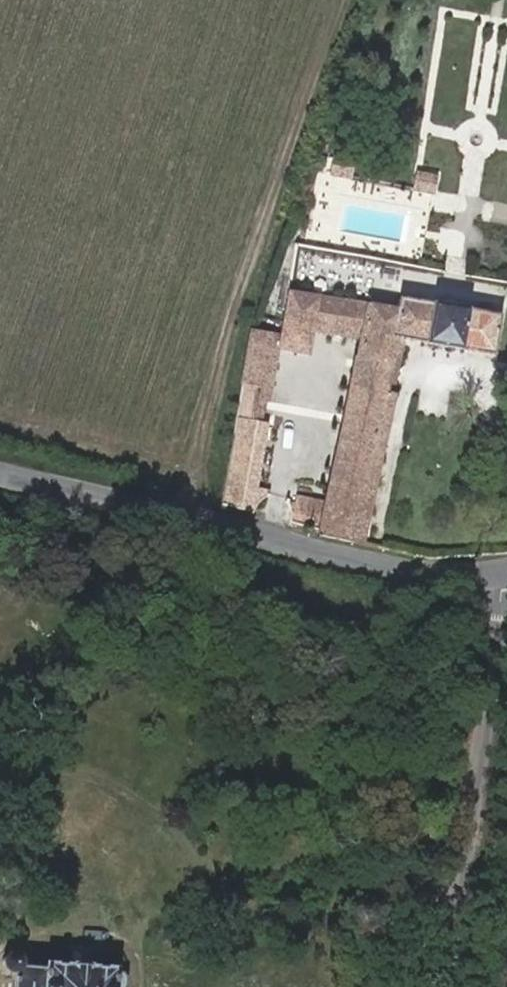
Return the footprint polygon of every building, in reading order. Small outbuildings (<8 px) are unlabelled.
[(355,172),(334,168),(333,183),(352,186),(355,172)] [(436,186),(416,184),(413,198),(432,201),(436,186)] [(324,533),(322,544),(363,553),(395,390),(388,388),(396,351),(492,363),(499,326),(398,309),(397,319),(287,300),(283,323),(279,346),(277,359),(309,364),(311,340),(360,349),(324,533)] [(247,354),(277,359),(279,346),(251,343),(247,354)] [(277,359),(247,354),(242,394),(238,426),(226,510),(247,514),(256,428),(270,429),(277,359)] [(314,519),(316,494),(295,492),(293,517),(314,519)] [(14,957),(10,961),(8,967),(11,975),(15,979),(16,983),(16,986),(121,986),(122,979),(57,970),(56,979),(34,975),(34,972),(32,964),(29,959),(21,957),(14,957)]
